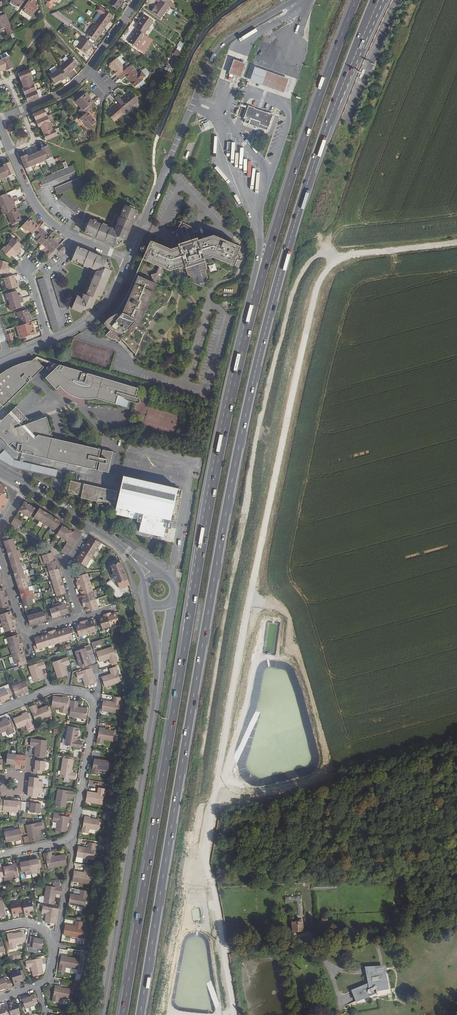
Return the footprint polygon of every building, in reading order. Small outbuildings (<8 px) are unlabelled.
[(39,6),(36,3),(34,2),(35,0),(29,0),(22,10),(26,12),(25,13),(31,17),(39,6)] [(109,4),(116,9),(120,4),(121,5),(125,0),(111,0),(109,4)] [(151,11),(161,18),(165,12),(169,6),(166,3),(161,0),(159,3),(157,6),(155,8),(154,7),(151,11)] [(169,0),(168,0),(166,3),(169,6),(171,7),(175,10),(177,6),(169,0)] [(105,10),(99,6),(96,11),(99,13),(101,14),(97,20),(96,23),(104,29),(113,16),(108,12),(105,10)] [(71,22),(57,12),(51,14),(68,26),(71,22)] [(5,28),(8,35),(13,33),(13,32),(10,25),(5,14),(0,16),(0,30),(5,28)] [(137,25),(138,25),(136,29),(137,30),(144,35),(153,22),(144,15),(137,25)] [(87,35),(96,40),(104,29),(96,23),(87,35)] [(128,42),(137,48),(146,36),(144,35),(137,30),(128,42)] [(89,49),(93,44),(83,37),(76,47),(85,53),(89,49)] [(2,60),(6,69),(7,71),(11,69),(10,68),(13,66),(8,57),(6,53),(0,55),(0,56),(2,60)] [(71,57),(60,66),(62,68),(66,75),(78,65),(71,57)] [(110,64),(110,65),(114,70),(116,72),(115,73),(118,76),(126,69),(117,58),(110,64)] [(239,60),(234,58),(229,72),(235,74),(241,76),(245,62),(239,60)] [(140,72),(138,73),(131,65),(126,69),(118,76),(120,79),(125,75),(129,81),(130,80),(135,86),(137,84),(143,80),(143,79),(143,78),(144,77),(144,75),(142,72),(140,72)] [(250,80),(270,87),(284,92),(289,78),(275,73),(255,66),(250,80)] [(49,76),(54,84),(61,80),(64,78),(65,79),(67,77),(66,75),(62,68),(59,70),(49,76)] [(21,75),(19,76),(21,81),(31,76),(32,76),(29,69),(20,73),(21,75)] [(31,76),(21,81),(24,88),(24,87),(34,84),(34,83),(31,76)] [(143,80),(137,84),(140,88),(146,83),(143,80)] [(24,87),(25,90),(23,91),(25,95),(37,90),(34,84),(24,87)] [(37,90),(25,95),(27,100),(29,99),(30,101),(40,97),(37,90)] [(82,108),(79,110),(81,113),(82,112),(93,102),(88,96),(87,97),(84,94),(76,101),(82,108)] [(87,112),(96,105),(93,102),(82,112),(84,115),(80,119),(88,129),(96,122),(87,112)] [(136,103),(129,109),(132,113),(139,107),(136,103)] [(123,114),(123,113),(126,111),(119,104),(107,114),(114,122),(123,114)] [(245,119),(244,122),(267,130),(273,114),(268,112),(268,113),(255,108),(248,105),(244,119),(245,119)] [(35,115),(33,116),(36,121),(47,116),(44,109),(34,113),(35,115)] [(47,116),(36,121),(38,125),(39,125),(40,127),(50,123),(47,116)] [(50,123),(40,127),(43,134),(53,130),(50,123)] [(53,130),(43,134),(46,139),(47,138),(48,140),(58,136),(55,129),(53,130)] [(41,149),(41,150),(46,160),(53,157),(48,147),(46,148),(46,147),(41,149)] [(41,150),(34,153),(39,163),(46,160),(41,150)] [(34,153),(28,156),(32,166),(39,163),(34,153)] [(23,158),(21,159),(25,169),(32,166),(28,156),(27,155),(22,157),(23,158)] [(3,165),(4,167),(8,176),(15,174),(11,164),(9,165),(8,163),(3,165)] [(52,174),(45,177),(40,179),(43,185),(77,171),(74,165),(68,167),(52,174)] [(55,188),(58,195),(82,184),(80,178),(55,188)] [(0,206),(13,201),(12,197),(9,198),(6,193),(0,196),(0,205),(0,206)] [(79,208),(64,195),(59,200),(74,213),(79,208)] [(2,209),(1,210),(3,215),(7,213),(14,210),(17,209),(15,205),(13,201),(0,206),(2,209)] [(134,219),(134,220),(138,211),(125,206),(122,214),(123,215),(122,218),(121,217),(117,226),(118,226),(116,230),(114,231),(110,230),(110,228),(101,224),(101,226),(98,225),(99,223),(90,220),(85,232),(93,236),(94,236),(101,238),(100,239),(105,241),(105,240),(114,244),(115,242),(117,242),(117,243),(123,241),(122,240),(124,239),(125,239),(129,230),(130,231),(133,222),(132,222),(134,219)] [(12,224),(21,220),(17,209),(14,210),(7,213),(12,224)] [(26,230),(27,228),(33,234),(35,232),(39,227),(34,221),(33,222),(29,219),(22,226),(26,230)] [(178,228),(176,232),(180,243),(186,241),(189,240),(195,239),(191,227),(188,225),(183,223),(180,223),(178,228)] [(245,235),(236,226),(234,228),(242,237),(245,235)] [(39,239),(37,241),(41,245),(42,244),(48,237),(44,233),(45,232),(39,227),(35,232),(33,234),(32,235),(34,238),(36,236),(39,239)] [(103,322),(107,325),(106,325),(110,328),(112,330),(107,334),(107,335),(108,337),(109,338),(111,339),(114,340),(115,340),(117,341),(118,343),(119,343),(122,340),(134,354),(136,356),(138,352),(139,348),(141,346),(143,343),(143,341),(145,339),(146,338),(147,336),(150,333),(147,331),(149,328),(152,323),(155,319),(158,315),(160,312),(166,305),(168,302),(169,300),(170,297),(172,295),(173,292),(173,290),(157,283),(164,268),(170,271),(185,266),(188,275),(191,276),(193,282),(197,284),(206,281),(208,277),(206,272),(207,269),(204,260),(213,257),(233,265),(241,247),(214,235),(198,240),(197,238),(195,239),(189,240),(186,241),(180,243),(178,244),(179,246),(171,249),(150,240),(142,259),(159,266),(152,281),(136,274),(129,290),(127,294),(125,297),(123,300),(121,304),(117,308),(113,312),(111,315),(103,322)] [(50,249),(49,249),(52,252),(59,245),(56,242),(56,243),(53,240),(49,236),(48,237),(42,244),(46,247),(47,246),(50,249)] [(11,242),(8,245),(18,254),(21,251),(19,249),(22,245),(13,237),(10,241),(11,242)] [(13,254),(16,256),(18,254),(8,245),(6,247),(5,246),(1,250),(10,258),(13,254)] [(63,246),(59,251),(64,255),(68,251),(63,246)] [(81,299),(77,297),(72,308),(82,312),(83,310),(89,307),(91,308),(95,298),(99,300),(103,291),(102,291),(103,288),(104,288),(107,280),(106,279),(110,270),(109,270),(108,268),(109,267),(108,263),(107,263),(106,261),(107,260),(98,256),(98,255),(89,251),(89,252),(86,251),(86,250),(78,247),(72,259),(81,263),(81,261),(85,262),(84,264),(92,268),(93,267),(97,269),(97,271),(96,275),(95,275),(91,283),(93,284),(92,287),(90,286),(86,294),(84,294),(82,298),(81,299)] [(7,267),(8,263),(0,260),(0,269),(9,272),(10,268),(7,267)] [(14,275),(4,278),(8,290),(19,286),(17,282),(16,283),(14,275)] [(68,307),(59,277),(53,279),(62,308),(68,307)] [(53,331),(59,329),(44,279),(38,280),(53,331)] [(7,299),(8,298),(9,302),(22,298),(21,294),(18,295),(17,291),(6,294),(7,299)] [(20,303),(23,302),(22,298),(9,302),(10,306),(11,310),(22,307),(20,303)] [(18,318),(21,317),(23,324),(32,322),(29,314),(28,314),(27,309),(17,312),(18,318)] [(25,337),(35,334),(32,322),(23,324),(22,325),(25,337)] [(46,416),(28,421),(17,423),(8,414),(2,408),(7,403),(40,371),(43,368),(35,358),(33,361),(29,362),(26,362),(23,363),(20,364),(16,365),(11,368),(7,369),(4,371),(1,373),(0,374),(0,435),(10,445),(13,443),(16,446),(17,446),(17,449),(16,449),(16,450),(17,450),(17,451),(18,451),(18,452),(19,452),(20,452),(21,451),(22,450),(35,453),(34,455),(57,460),(96,469),(98,462),(100,462),(98,470),(112,473),(117,453),(103,450),(101,457),(99,457),(101,449),(52,438),(53,436),(51,435),(50,429),(49,425),(48,422),(47,419),(46,416)] [(135,396),(137,387),(57,366),(44,378),(55,390),(59,386),(64,392),(127,409),(129,402),(138,404),(139,400),(135,396)] [(145,426),(175,434),(180,415),(150,407),(145,426)] [(15,408),(8,414),(17,423),(28,421),(15,408)] [(4,450),(0,454),(0,459),(13,467),(56,476),(57,470),(14,460),(4,450)] [(171,521),(173,514),(174,511),(179,488),(170,486),(139,479),(123,476),(115,514),(130,517),(140,519),(140,520),(144,521),(143,527),(142,531),(149,532),(166,536),(167,531),(168,531),(169,528),(172,529),(174,521),(171,521)] [(69,490),(71,491),(75,494),(81,496),(81,498),(97,502),(103,504),(103,503),(109,504),(109,505),(115,506),(116,501),(118,491),(80,483),(70,481),(69,490)] [(9,499),(5,497),(4,490),(6,486),(0,483),(0,514),(9,499)] [(30,505),(25,502),(19,511),(25,514),(30,505)] [(36,509),(30,505),(25,514),(30,518),(36,509)] [(38,510),(34,517),(39,521),(45,511),(40,508),(38,510)] [(51,515),(45,511),(39,521),(45,524),(51,515)] [(56,518),(51,515),(45,524),(50,528),(56,518)] [(61,521),(56,518),(50,528),(56,531),(60,524),(61,521)] [(63,525),(59,531),(57,535),(62,538),(68,528),(63,525)] [(74,532),(68,528),(62,538),(68,542),(69,540),(71,537),(73,533),(74,532)] [(12,535),(3,538),(7,550),(16,547),(12,535)] [(101,543),(92,537),(87,545),(96,551),(101,543)] [(87,545),(83,550),(82,553),(91,559),(96,551),(87,545)] [(16,547),(7,550),(9,557),(21,554),(20,550),(17,550),(16,547)] [(43,560),(41,561),(42,565),(47,563),(54,561),(52,553),(42,556),(43,560)] [(82,553),(77,561),(86,567),(91,559),(82,553)] [(21,554),(9,557),(12,566),(21,563),(20,558),(22,557),(21,554)] [(48,568),(46,569),(47,573),(59,569),(56,560),(54,561),(47,563),(48,568)] [(21,563),(12,566),(14,574),(24,571),(22,567),(25,566),(23,562),(21,563)] [(118,583),(121,589),(130,585),(121,562),(112,566),(118,583)] [(48,576),(50,576),(52,580),(61,577),(59,569),(47,573),(48,576)] [(24,571),(14,574),(17,582),(28,578),(27,574),(25,575),(24,571)] [(78,582),(76,582),(77,586),(90,582),(87,573),(77,577),(78,582)] [(53,584),(51,585),(52,589),(64,585),(61,577),(52,580),(53,584)] [(28,578),(17,582),(19,590),(28,587),(27,583),(30,582),(28,578)] [(79,590),(80,589),(82,594),(93,591),(90,582),(77,586),(79,590)] [(53,593),(55,592),(57,596),(66,593),(64,585),(52,589),(53,593)] [(28,587),(19,590),(22,598),(31,595),(28,587)] [(0,589),(0,598),(8,596),(7,592),(5,593),(4,588),(0,589)] [(84,599),(82,600),(83,604),(95,600),(93,591),(82,594),(84,599)] [(31,595),(22,598),(24,606),(32,604),(34,603),(31,595)] [(9,605),(8,600),(9,600),(8,596),(0,598),(0,608),(9,605)] [(86,607),(87,611),(98,608),(95,600),(83,604),(84,607),(86,607)] [(61,602),(57,604),(61,616),(69,613),(66,604),(62,606),(61,602)] [(54,608),(50,609),(53,618),(61,616),(57,604),(53,605),(54,608)] [(39,610),(34,611),(38,623),(47,620),(44,611),(40,613),(39,610)] [(11,611),(0,615),(3,624),(15,620),(14,616),(13,616),(11,611)] [(27,617),(30,626),(38,623),(34,611),(31,612),(32,615),(27,617)] [(111,613),(107,614),(111,626),(120,624),(116,613),(112,614),(111,613)] [(99,618),(102,629),(111,626),(107,614),(104,615),(104,616),(99,618)] [(3,624),(5,632),(17,629),(15,624),(17,623),(15,620),(3,624)] [(88,620),(84,621),(87,634),(96,631),(93,620),(88,621),(88,620)] [(76,625),(79,636),(87,634),(84,621),(80,622),(81,624),(76,625)] [(70,627),(61,630),(64,641),(73,638),(70,627)] [(56,630),(52,631),(56,643),(64,641),(61,630),(56,631),(56,630)] [(48,634),(44,635),(47,646),(56,643),(52,631),(48,632),(48,634)] [(18,635),(7,638),(10,646),(23,643),(21,639),(20,640),(18,635)] [(44,635),(34,639),(36,645),(34,646),(35,650),(47,646),(44,635)] [(23,643),(10,646),(12,655),(24,651),(22,647),(24,646),(23,643)] [(93,653),(91,646),(76,651),(81,667),(91,664),(88,655),(93,653)] [(118,662),(113,647),(97,652),(100,662),(110,659),(111,664),(118,662)] [(12,655),(15,664),(26,660),(24,651),(12,655)] [(68,675),(65,665),(70,663),(68,657),(53,662),(58,678),(68,675)] [(44,679),(41,669),(47,667),(44,661),(29,666),(35,682),(44,679)] [(121,682),(116,667),(110,669),(112,674),(102,677),(105,687),(121,682)] [(96,683),(93,674),(94,673),(92,668),(77,673),(79,679),(83,677),(86,686),(96,683)] [(26,682),(21,683),(25,692),(25,693),(30,692),(26,682)] [(12,687),(16,696),(21,694),(25,692),(21,683),(12,687)] [(2,703),(2,702),(5,700),(10,699),(9,696),(14,695),(11,688),(0,692),(0,704),(2,703)] [(60,713),(67,714),(67,709),(69,699),(69,697),(65,697),(65,698),(53,696),(52,707),(61,708),(60,713)] [(102,711),(119,713),(121,697),(115,696),(114,702),(104,700),(102,711)] [(72,701),(71,707),(70,716),(86,719),(88,709),(78,707),(78,702),(72,701)] [(36,722),(52,716),(51,714),(48,707),(48,706),(38,710),(36,705),(30,707),(36,722)] [(28,729),(34,727),(32,722),(29,714),(28,712),(24,713),(24,715),(14,719),(18,728),(26,725),(28,729)] [(14,733),(12,728),(9,721),(8,718),(4,720),(5,721),(0,722),(0,734),(6,731),(8,735),(14,733)] [(81,748),(82,742),(79,741),(77,741),(77,739),(79,728),(69,727),(66,746),(81,748)] [(104,740),(113,741),(113,740),(114,732),(115,731),(104,729),(104,728),(100,727),(97,743),(103,744),(104,740)] [(31,739),(31,746),(36,746),(35,756),(45,757),(47,741),(31,739)] [(7,764),(11,764),(11,768),(15,768),(16,755),(8,754),(7,764)] [(26,756),(16,755),(15,768),(21,769),(21,765),(25,765),(26,758),(26,756)] [(76,779),(77,773),(73,773),(72,772),(72,770),(74,759),(64,758),(61,777),(76,779)] [(99,770),(108,772),(108,770),(110,763),(110,761),(99,759),(99,758),(95,758),(92,773),(98,774),(99,770)] [(43,770),(45,771),(46,761),(37,760),(36,766),(35,766),(34,773),(42,774),(43,770)] [(40,778),(30,777),(29,787),(38,788),(42,788),(43,782),(39,781),(40,778)] [(38,794),(42,794),(42,788),(38,788),(29,787),(28,796),(38,797),(38,794)] [(91,802),(103,804),(104,796),(105,789),(99,788),(98,793),(88,791),(86,801),(91,802)] [(56,806),(66,808),(67,797),(73,798),(74,792),(59,789),(56,806)] [(41,804),(39,803),(39,800),(31,799),(31,803),(30,806),(32,806),(31,812),(41,813),(41,804)] [(1,800),(1,802),(0,808),(4,808),(3,811),(10,812),(11,801),(1,800)] [(21,802),(11,801),(10,812),(17,812),(17,809),(20,809),(21,802)] [(54,814),(53,821),(58,821),(56,830),(67,832),(68,821),(69,822),(70,817),(54,814)] [(89,818),(90,817),(85,816),(82,832),(89,833),(89,829),(98,830),(100,819),(89,818)] [(43,829),(42,822),(26,825),(30,842),(40,840),(38,830),(43,829)] [(5,832),(7,842),(12,840),(16,840),(16,841),(19,840),(17,830),(5,832)] [(83,857),(94,859),(95,852),(96,844),(90,843),(89,848),(79,846),(77,856),(78,856),(83,857)] [(67,865),(65,854),(55,857),(53,857),(52,855),(51,852),(45,853),(47,861),(48,868),(67,865)] [(29,861),(31,867),(32,874),(38,872),(37,869),(40,868),(38,859),(29,861)] [(25,871),(26,875),(32,874),(31,867),(29,861),(20,862),(21,865),(22,872),(25,871)] [(9,866),(4,867),(6,877),(15,875),(16,877),(19,877),(18,871),(16,863),(13,864),(13,865),(9,866)] [(73,881),(89,884),(91,876),(92,869),(92,868),(86,867),(85,872),(75,871),(73,881)] [(54,904),(56,894),(62,895),(63,888),(59,888),(53,887),(47,886),(45,898),(44,903),(54,904)] [(69,904),(86,907),(88,891),(82,890),(81,895),(71,894),(69,904)] [(20,901),(10,903),(13,917),(17,916),(16,913),(19,913),(22,912),(20,901)] [(32,901),(23,903),(25,916),(29,915),(29,912),(31,912),(34,911),(32,901)] [(56,924),(57,913),(59,913),(59,909),(43,906),(42,912),(47,913),(45,922),(56,924)] [(64,935),(81,938),(83,922),(77,921),(76,926),(66,925),(64,935)] [(301,932),(300,921),(291,922),(292,933),(301,932)] [(11,935),(10,934),(7,935),(10,951),(16,949),(15,945),(24,943),(22,933),(11,935)] [(34,938),(31,937),(29,945),(28,952),(35,954),(36,949),(41,950),(43,940),(34,938)] [(67,958),(67,957),(61,956),(58,972),(64,973),(65,968),(78,970),(80,960),(67,958)] [(42,964),(41,959),(26,962),(27,968),(31,968),(33,976),(43,974),(42,964)] [(384,966),(366,967),(367,975),(385,973),(384,966)] [(19,971),(10,974),(15,987),(18,986),(17,983),(20,982),(23,981),(23,980),(20,972),(19,971)] [(391,995),(388,972),(385,973),(367,975),(368,984),(350,991),(357,1005),(370,1003),(370,999),(391,995)] [(6,988),(8,988),(8,989),(11,988),(9,980),(6,981),(5,979),(0,980),(0,990),(6,988)] [(61,988),(61,987),(55,986),(52,1002),(59,1003),(59,999),(68,1000),(70,990),(61,988)] [(7,1004),(10,1014),(17,1014),(20,1014),(17,1004),(13,1005),(11,1006),(10,1003),(7,1004)]
